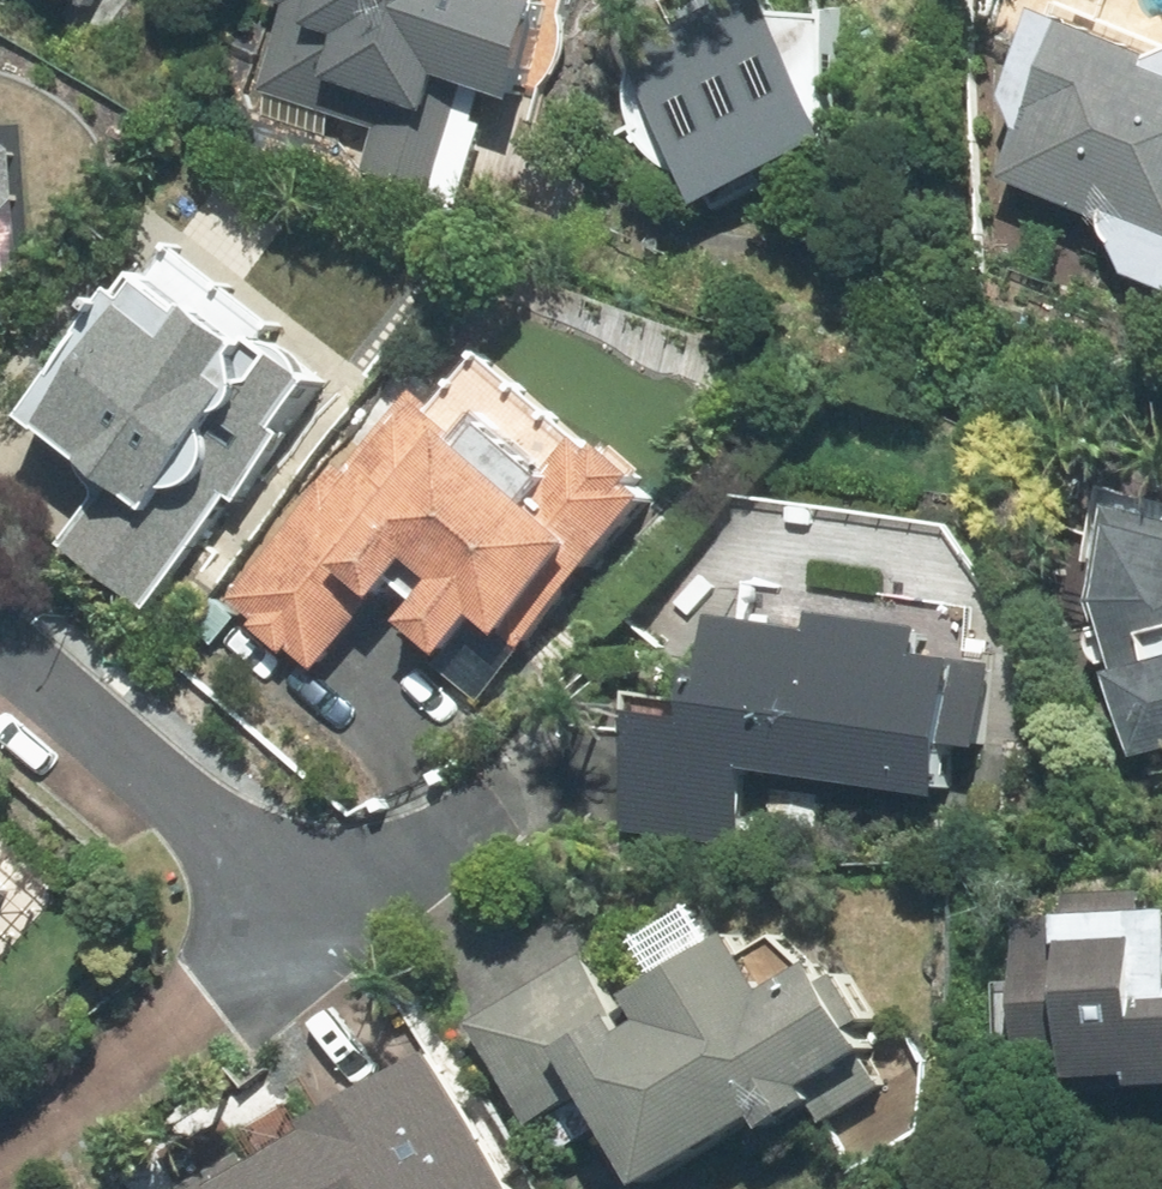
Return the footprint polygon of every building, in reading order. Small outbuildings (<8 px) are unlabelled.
[(74,10),(80,0),(58,0),(74,10)] [(261,100),(377,133),(364,178),(460,205),(477,146),(449,138),(462,92),(516,107),(540,19),(497,7),(499,0),(289,0),(261,100)] [(820,126),(830,6),(761,3),(759,0),(727,0),(620,52),(695,208),(828,143),(820,126)] [(1112,248),(1125,278),(1161,289),(1161,72),(1031,23),(1001,118),(1027,126),(1005,196),(1117,232),(1112,248)] [(8,294),(21,156),(0,138),(0,294),(8,294)] [(327,383),(164,253),(20,435),(103,501),(60,554),(140,618),(327,383)] [(652,501),(460,332),(221,605),(310,683),(395,586),(424,612),(405,633),(441,665),(480,621),(517,654),(652,501)] [(1145,765),(1161,760),(1161,508),(1102,500),(1083,640),(1145,765)] [(738,854),(745,778),(772,781),(767,830),(818,835),(823,785),(949,797),(965,609),(933,606),(937,570),(886,565),(883,597),(747,585),(744,627),(713,624),(706,700),(621,693),(618,723),(642,725),(632,844),(738,854)] [(1133,918),(1133,893),(1078,892),(1078,918),(1058,918),(1057,939),(1012,946),(1010,1044),(1066,1045),(1065,1090),(1161,1092),(1161,919),(1133,918)] [(467,1028),(531,1131),(585,1099),(640,1188),(643,1188),(754,1120),(766,1139),(811,1112),(804,1100),(869,1060),(857,1040),(878,1026),(849,979),(826,994),(815,977),(773,1003),(737,946),(618,1019),(580,958),(467,1028)] [(249,1174),(234,1150),(174,1188),(515,1188),(431,1057),(249,1174)]
